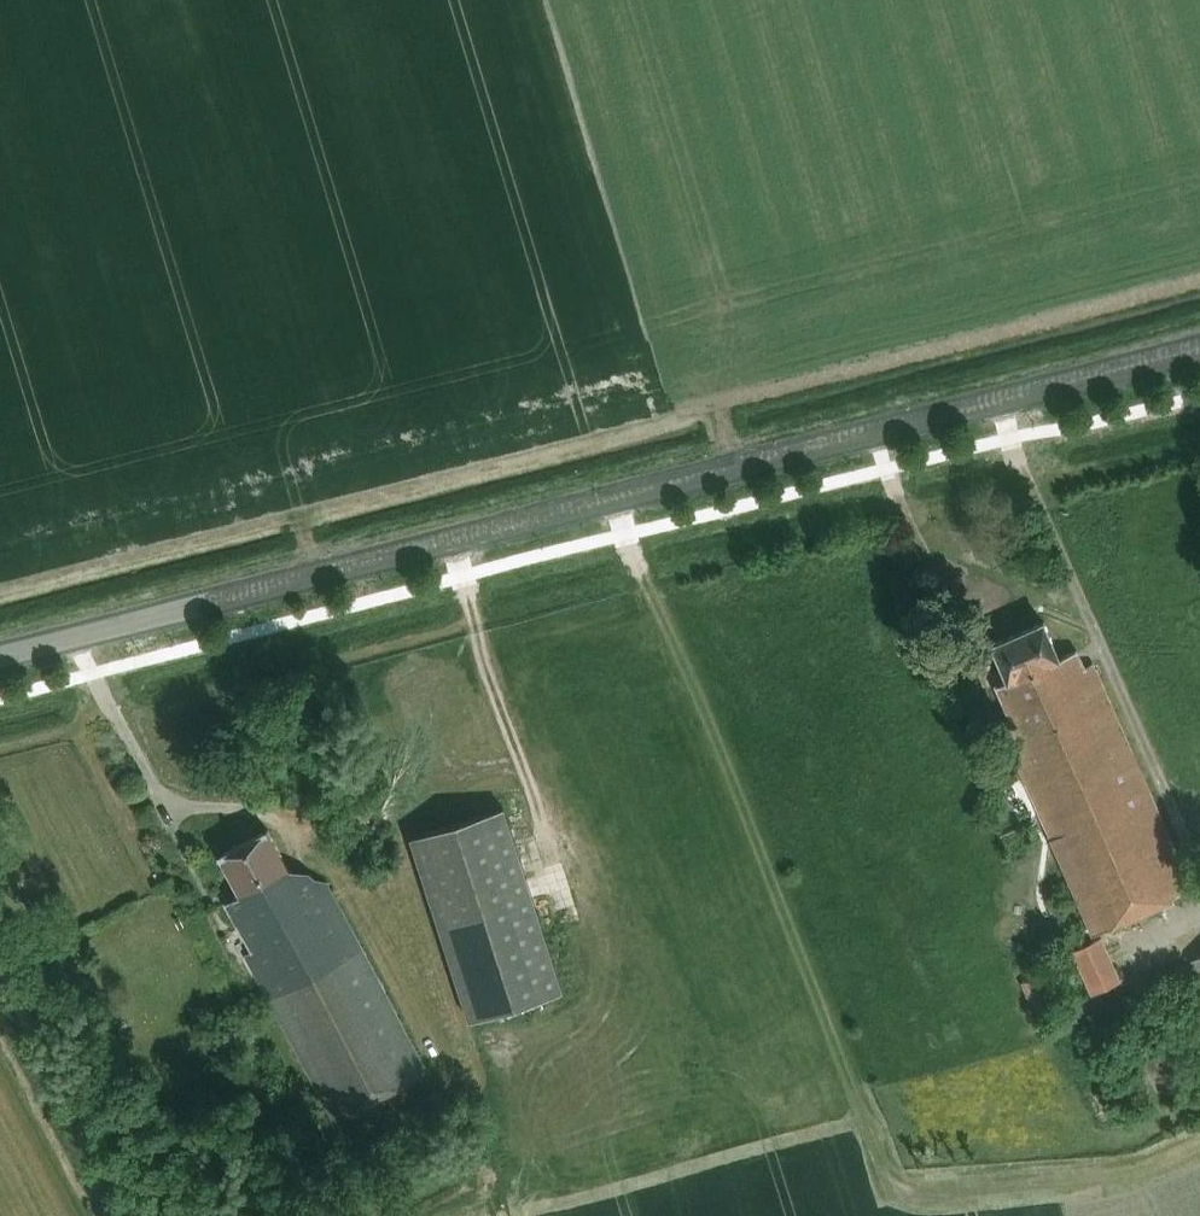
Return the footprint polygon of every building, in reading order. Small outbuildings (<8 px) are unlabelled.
[(1095,932),(1194,888),(1093,664),(1085,667),(1077,648),(1060,655),(1044,619),(992,642),(1008,677),(997,682),(1012,715),(1006,717),(1021,749),(1014,752),(1095,932)] [(471,1018),(561,989),(503,806),(412,835),(471,1018)] [(336,1120),(430,1070),(327,881),(316,881),(313,874),(290,868),(270,829),(222,855),(243,894),(229,902),(255,950),(247,955),(336,1120)] [(1121,979),(1102,937),(1073,950),(1092,992),(1121,979)] [(1060,1006),(1045,971),(1020,982),(1035,1016),(1060,1006)]
